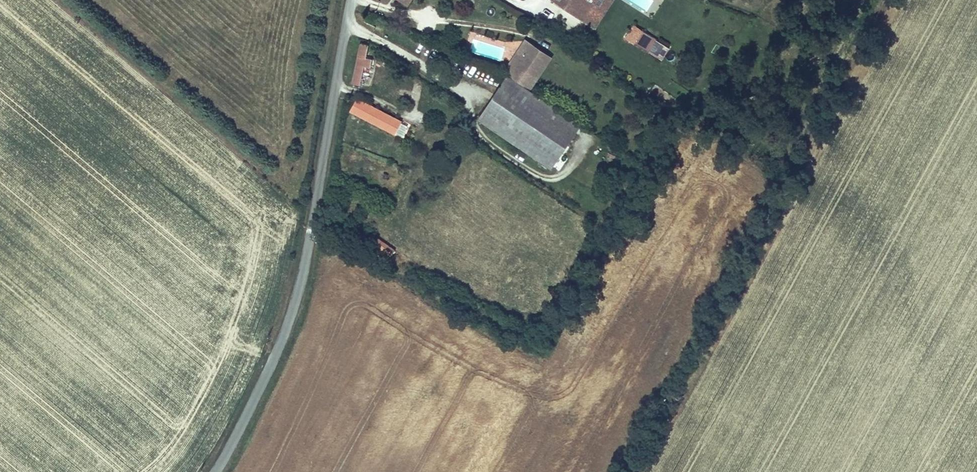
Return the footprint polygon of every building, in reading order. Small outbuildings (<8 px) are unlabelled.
[(583,20),(585,18),(597,0),(553,0),(583,20)] [(585,18),(602,30),(620,3),(615,0),(597,0),(585,18)] [(631,11),(625,19),(634,25),(626,38),(648,52),(656,39),(643,31),(648,22),(631,11)] [(670,48),(656,39),(648,52),(662,60),(670,48)] [(508,74),(478,119),(551,168),(580,124),(519,83),(541,51),(525,40),(504,72),(508,74)] [(361,43),(351,84),(359,86),(368,45),(361,43)] [(425,56),(431,59),(436,48),(430,45),(425,56)] [(670,90),(685,98),(689,90),(674,82),(670,90)] [(356,100),(351,110),(394,133),(400,123),(356,100)] [(377,239),(373,244),(390,256),(394,250),(377,239)]
